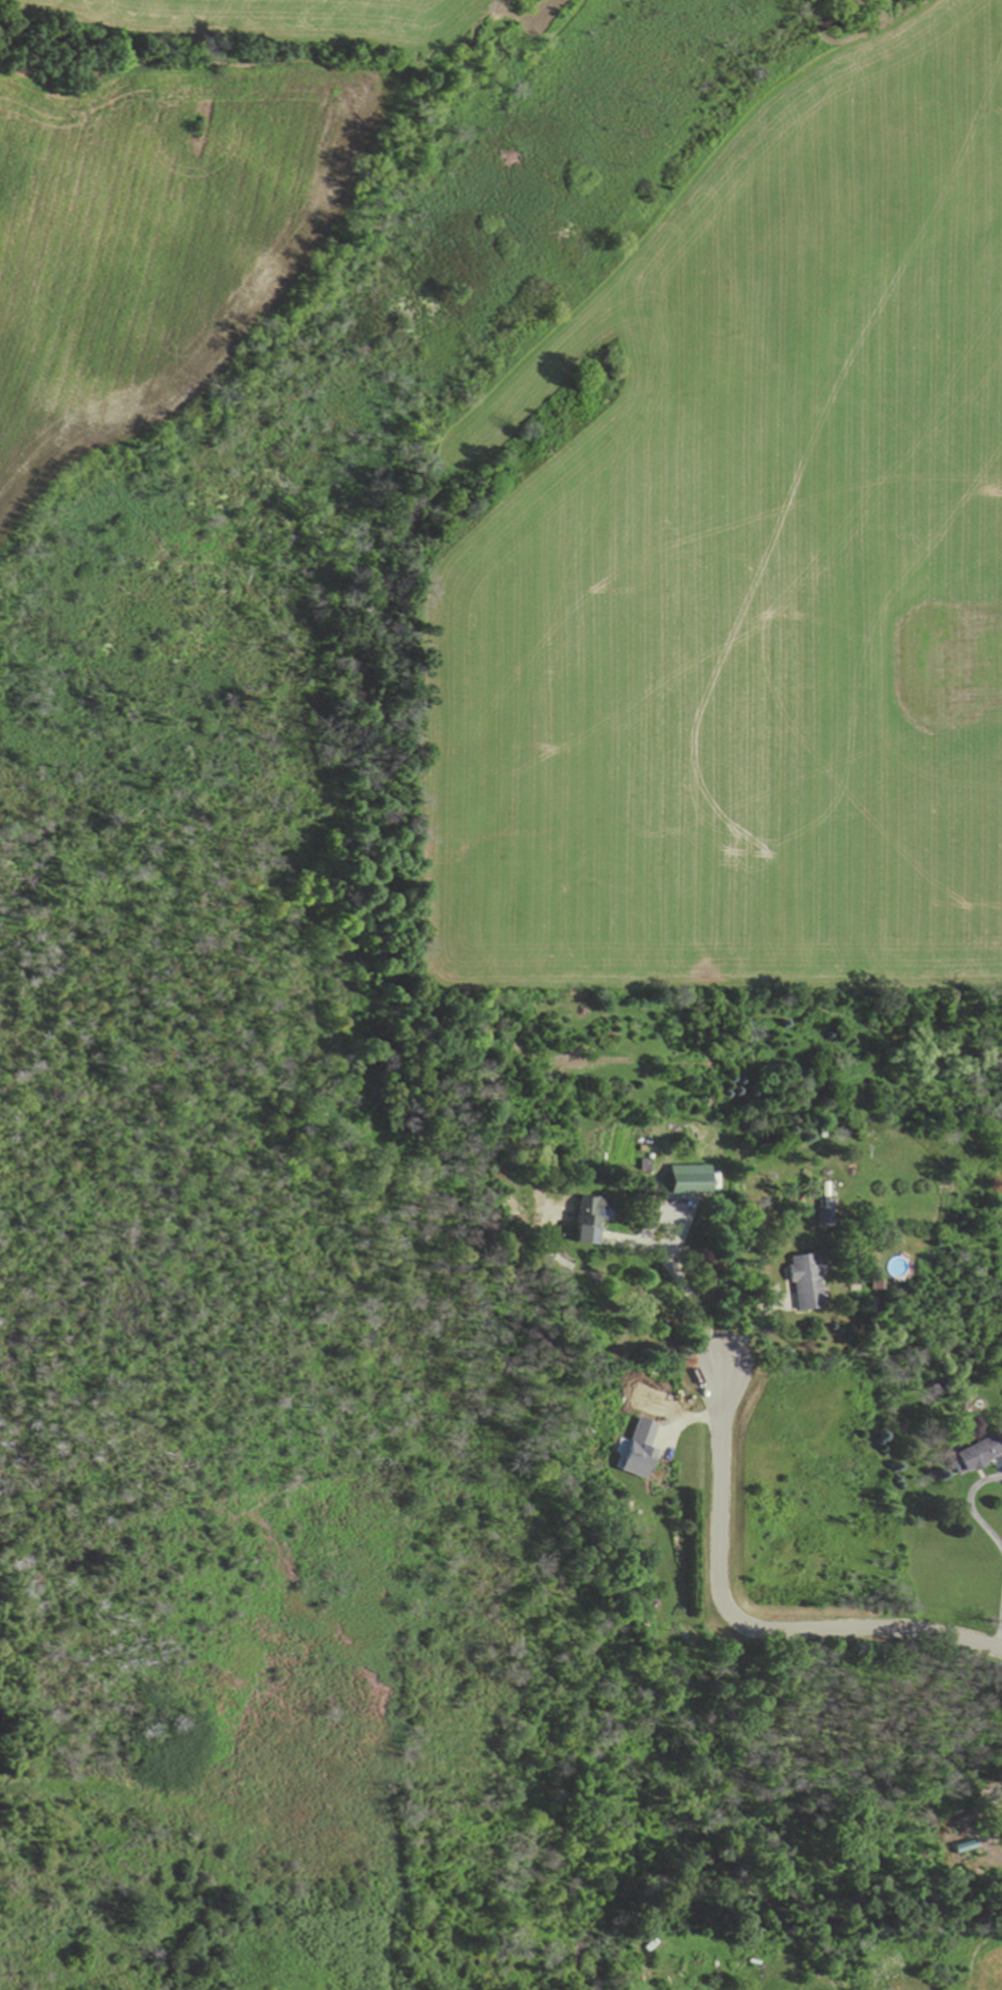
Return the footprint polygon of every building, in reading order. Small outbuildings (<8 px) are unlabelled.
[(708,1195),(708,1167),(666,1167),(666,1195),(708,1195)] [(572,1246),(594,1248),(596,1221),(609,1222),(611,1200),(576,1197),(572,1246)] [(792,1313),(821,1310),(815,1255),(786,1258),(792,1313)] [(965,1405),(970,1414),(982,1407),(977,1399),(965,1405)] [(617,1471),(643,1480),(653,1450),(649,1449),(657,1425),(635,1418),(617,1471)] [(956,1476),(1001,1456),(993,1436),(947,1455),(956,1476)]
